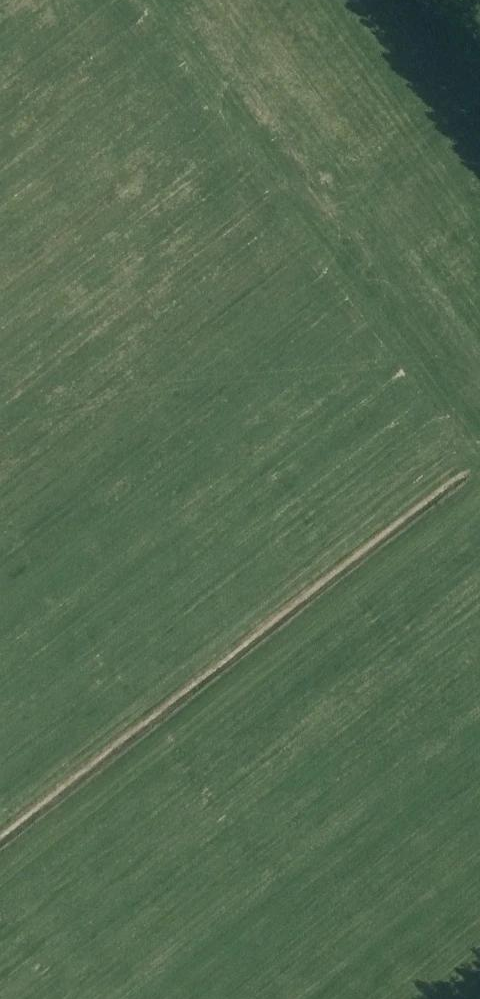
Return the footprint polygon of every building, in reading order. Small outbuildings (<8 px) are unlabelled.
[(8,722),(0,711),(0,729),(8,722)] [(86,815),(72,825),(80,835),(93,825),(86,815)]
